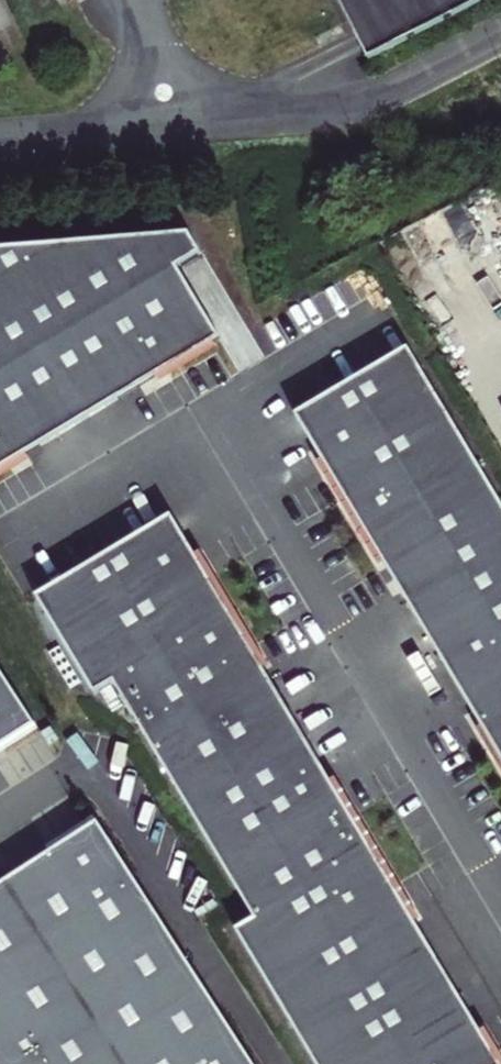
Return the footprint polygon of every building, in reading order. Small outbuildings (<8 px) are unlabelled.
[(367,61),(487,0),(336,0),(367,61)] [(220,335),(177,264),(190,255),(189,220),(0,241),(0,466),(220,335)] [(294,412),(500,759),(500,500),(408,344),(294,412)] [(37,596),(94,691),(111,680),(254,918),(235,930),(316,1063),(498,1063),(171,514),(37,596)] [(35,728),(0,673),(0,750),(35,728)] [(0,886),(0,1063),(245,1063),(95,826),(0,886)]
